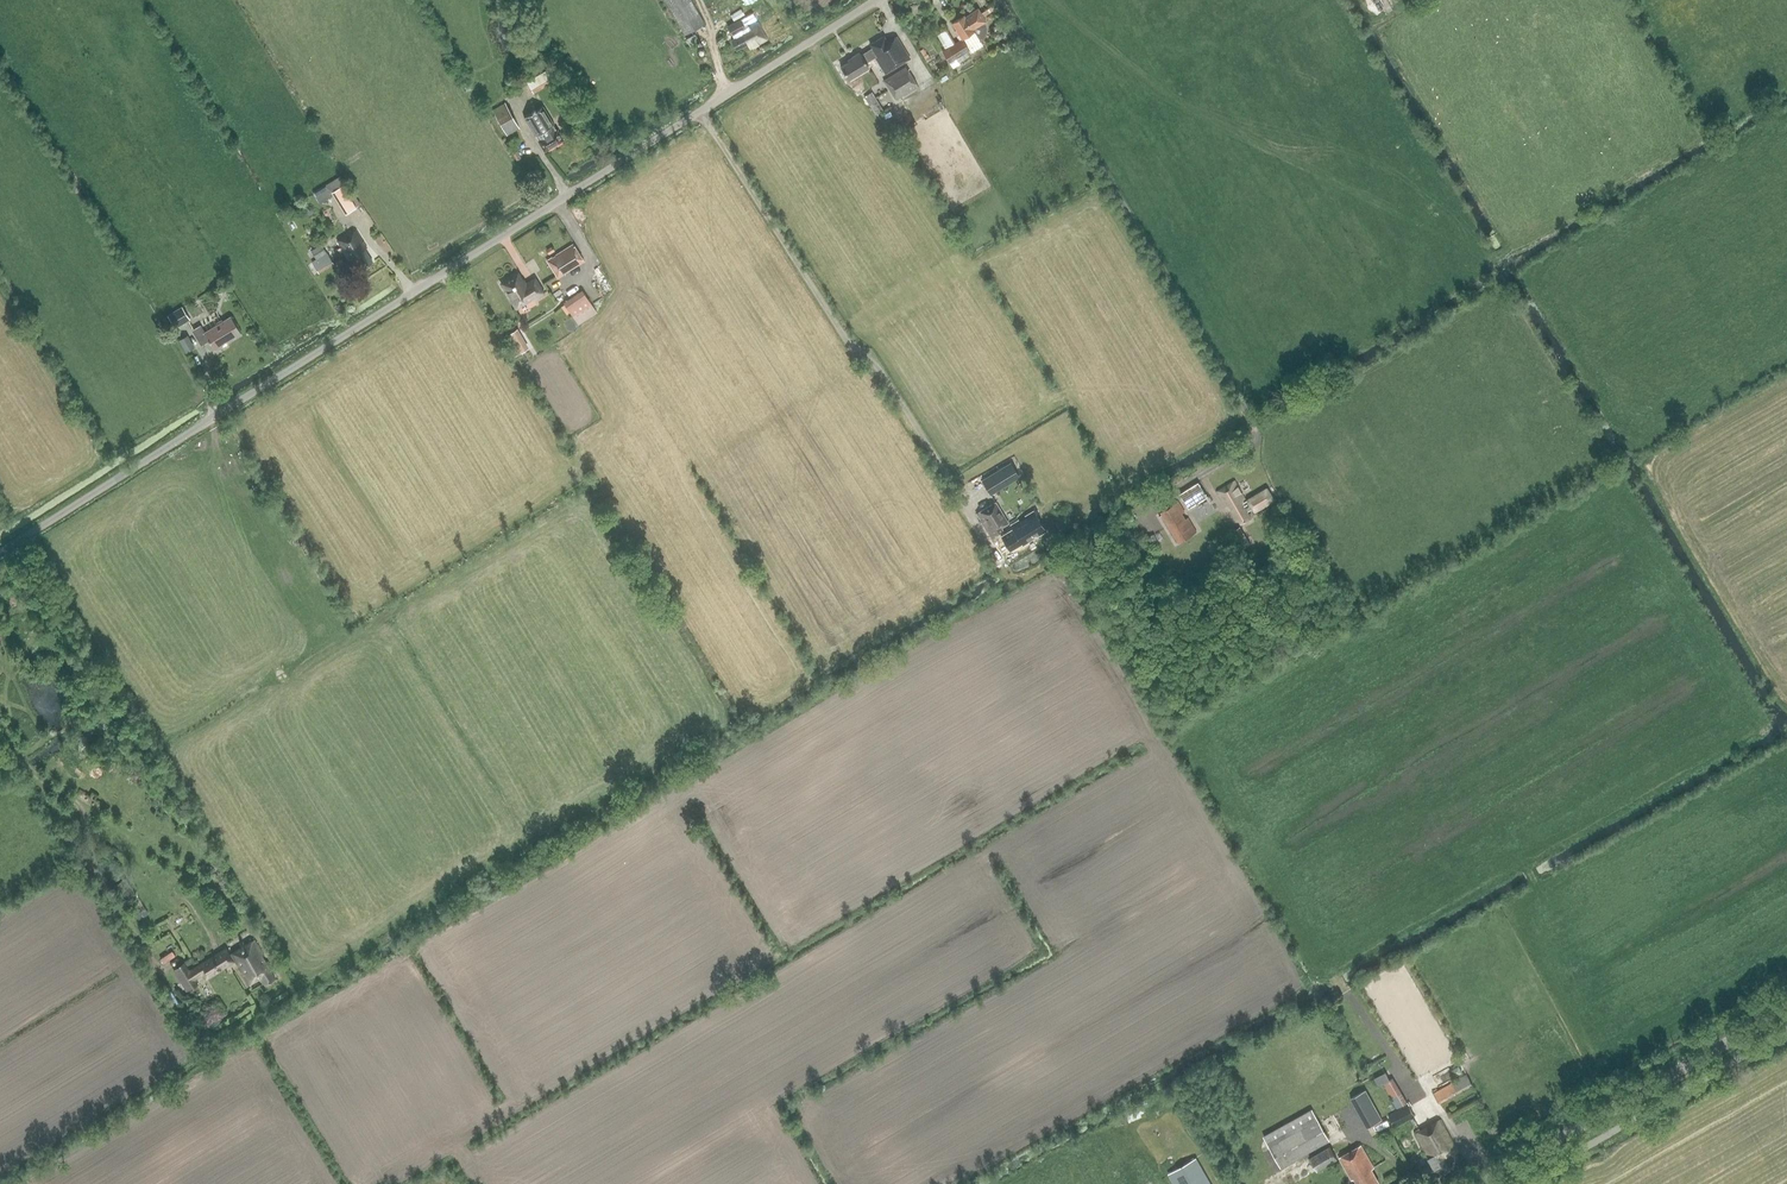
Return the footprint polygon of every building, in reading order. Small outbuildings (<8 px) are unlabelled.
[(684,35),(705,23),(691,0),(664,0),(684,35)] [(734,21),(746,13),(743,7),(731,15),(734,21)] [(984,27),(984,24),(982,22),(985,20),(977,8),(964,17),(963,15),(952,23),(962,38),(963,38),(971,52),(982,45),(979,40),(981,38),(982,36),(984,34),(984,32),(985,29),(984,27)] [(757,18),(753,12),(727,25),(733,39),(730,40),(735,51),(747,44),(748,49),(765,39),(757,23),(750,26),(748,22),(757,18)] [(971,52),(962,39),(955,43),(946,29),(937,35),(945,48),(942,50),(953,68),(960,63),(959,62),(969,56),(968,54),(971,52)] [(699,40),(698,37),(695,33),(685,39),(689,46),(699,40)] [(885,74),(910,58),(896,36),(888,41),(884,35),(870,44),(872,48),(861,55),(860,52),(852,57),(853,59),(841,66),(849,79),(869,67),(866,63),(875,57),(885,74)] [(1013,38),(1005,43),(1007,46),(1015,41),(1013,38)] [(904,96),(918,87),(906,67),(883,80),(895,100),(904,95),(904,96)] [(533,93),(558,78),(552,68),(527,82),(533,93)] [(875,116),(883,111),(871,92),(864,97),(875,116)] [(507,135),(519,128),(505,102),(493,109),(507,135)] [(544,151),(564,140),(554,123),(553,123),(543,105),(524,116),(535,136),(544,151)] [(332,194),(343,187),(345,185),(341,177),(326,187),(330,195),(332,194)] [(357,209),(343,187),(332,194),(346,216),(357,209)] [(307,206),(306,207),(305,208),(304,209),(304,211),(304,212),(304,213),(306,214),(307,215),(308,215),(310,215),(311,215),(312,213),(313,212),(313,211),(313,209),(312,208),(311,207),(310,206),(309,206),(307,206)] [(363,268),(372,263),(365,250),(367,249),(356,230),(337,241),(341,247),(340,248),(348,261),(349,260),(352,267),(360,263),(363,268)] [(584,261),(573,243),(547,260),(558,277),(584,261)] [(333,263),(327,253),(321,244),(311,250),(317,259),(312,262),(318,272),(333,263)] [(337,268),(344,264),(341,259),(334,263),(337,268)] [(544,293),(535,279),(525,285),(518,273),(501,283),(506,290),(505,291),(516,308),(532,298),(533,300),(544,293)] [(596,312),(590,304),(582,291),(564,303),(572,316),(578,325),(596,312)] [(175,328),(187,320),(179,308),(168,315),(175,328)] [(214,350),(240,333),(230,317),(204,333),(200,326),(193,331),(201,344),(208,340),(214,350)] [(511,351),(514,357),(515,357),(529,349),(518,330),(504,338),(511,351)] [(186,351),(195,346),(188,333),(179,338),(186,351)] [(1011,463),(985,480),(992,492),(1019,475),(1011,463)] [(1255,511),(1274,500),(1267,488),(1246,501),(1234,480),(1217,491),(1226,508),(1228,507),(1229,508),(1237,521),(1239,520),(1241,523),(1251,518),(1247,511),(1253,508),(1255,511)] [(966,507),(987,494),(979,482),(959,495),(966,507)] [(995,502),(976,514),(991,538),(994,537),(996,540),(1005,535),(1001,527),(1008,523),(995,502)] [(1165,511),(1182,540),(1195,533),(1178,504),(1165,511)] [(1228,556),(1249,544),(1239,527),(1234,530),(1238,538),(1223,547),(1228,556)] [(206,980),(234,962),(248,984),(261,977),(265,984),(275,978),(267,965),(269,964),(254,940),(246,945),(245,944),(231,953),(226,946),(190,969),(185,962),(172,970),(186,991),(198,984),(196,979),(203,975),(206,980)] [(163,963),(175,955),(172,951),(160,959),(163,963)] [(1452,1070),(1456,1077),(1462,1073),(1459,1067),(1452,1070)] [(1383,1083),(1389,1079),(1385,1071),(1374,1078),(1378,1086),(1383,1083)] [(1439,1103),(1472,1085),(1466,1074),(1433,1093),(1439,1103)] [(1389,1079),(1383,1083),(1391,1098),(1401,1093),(1393,1078),(1389,1079)] [(1407,1103),(1401,1093),(1391,1098),(1397,1109),(1407,1103)] [(1355,1104),(1359,1112),(1371,1105),(1366,1098),(1355,1104)] [(1395,1126),(1415,1116),(1409,1104),(1389,1115),(1395,1126)] [(1371,1105),(1359,1112),(1374,1138),(1386,1131),(1371,1105)] [(1329,1140),(1318,1120),(1312,1109),(1263,1135),(1280,1166),(1329,1140)] [(1445,1159),(1458,1151),(1440,1119),(1420,1130),(1419,1128),(1416,1130),(1417,1132),(1415,1133),(1428,1158),(1429,1158),(1432,1164),(1421,1169),(1426,1179),(1440,1171),(1441,1174),(1451,1169),(1445,1159)] [(1379,1182),(1371,1169),(1373,1168),(1361,1145),(1339,1158),(1352,1180),(1354,1178),(1357,1183),(1376,1183),(1379,1182)] [(1317,1171),(1337,1159),(1330,1147),(1310,1158),(1317,1171)] [(1174,1183),(1210,1183),(1196,1159),(1168,1174),(1174,1183)]
